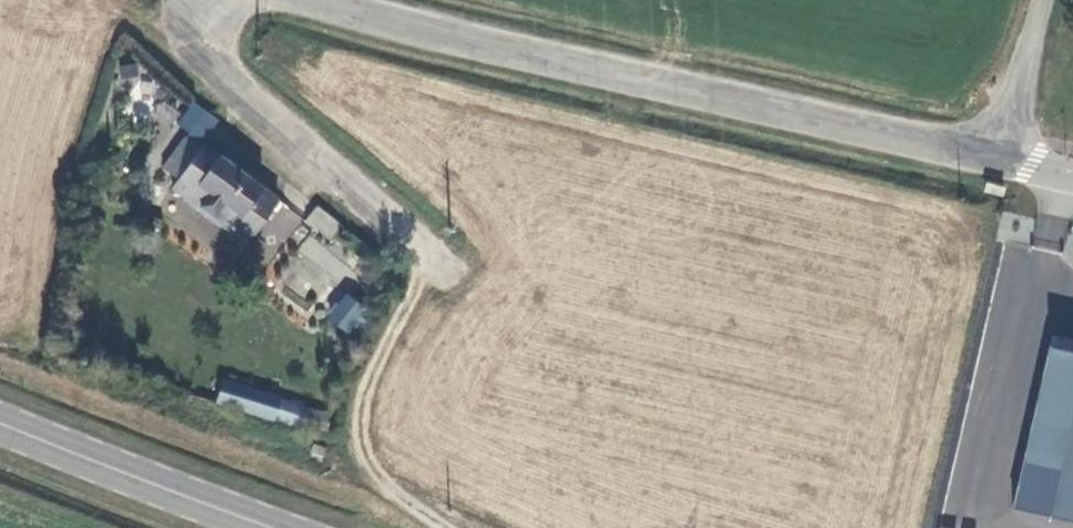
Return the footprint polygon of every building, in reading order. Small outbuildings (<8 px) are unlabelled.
[(186,138),(171,159),(183,167),(172,182),(250,238),(281,195),(204,138),(198,146),(186,138)] [(314,206),(304,224),(332,239),(342,221),(314,206)] [(311,288),(329,297),(347,262),(305,240),(297,255),(322,268),(311,288)] [(447,309),(452,305),(434,289),(424,299),(431,307),(439,300),(447,309)] [(325,316),(350,337),(371,312),(346,291),(325,316)] [(1049,340),(1012,504),(1072,517),(1072,345),(1049,340)] [(286,393),(255,385),(250,405),(309,418),(312,404),(285,398),(286,393)]
